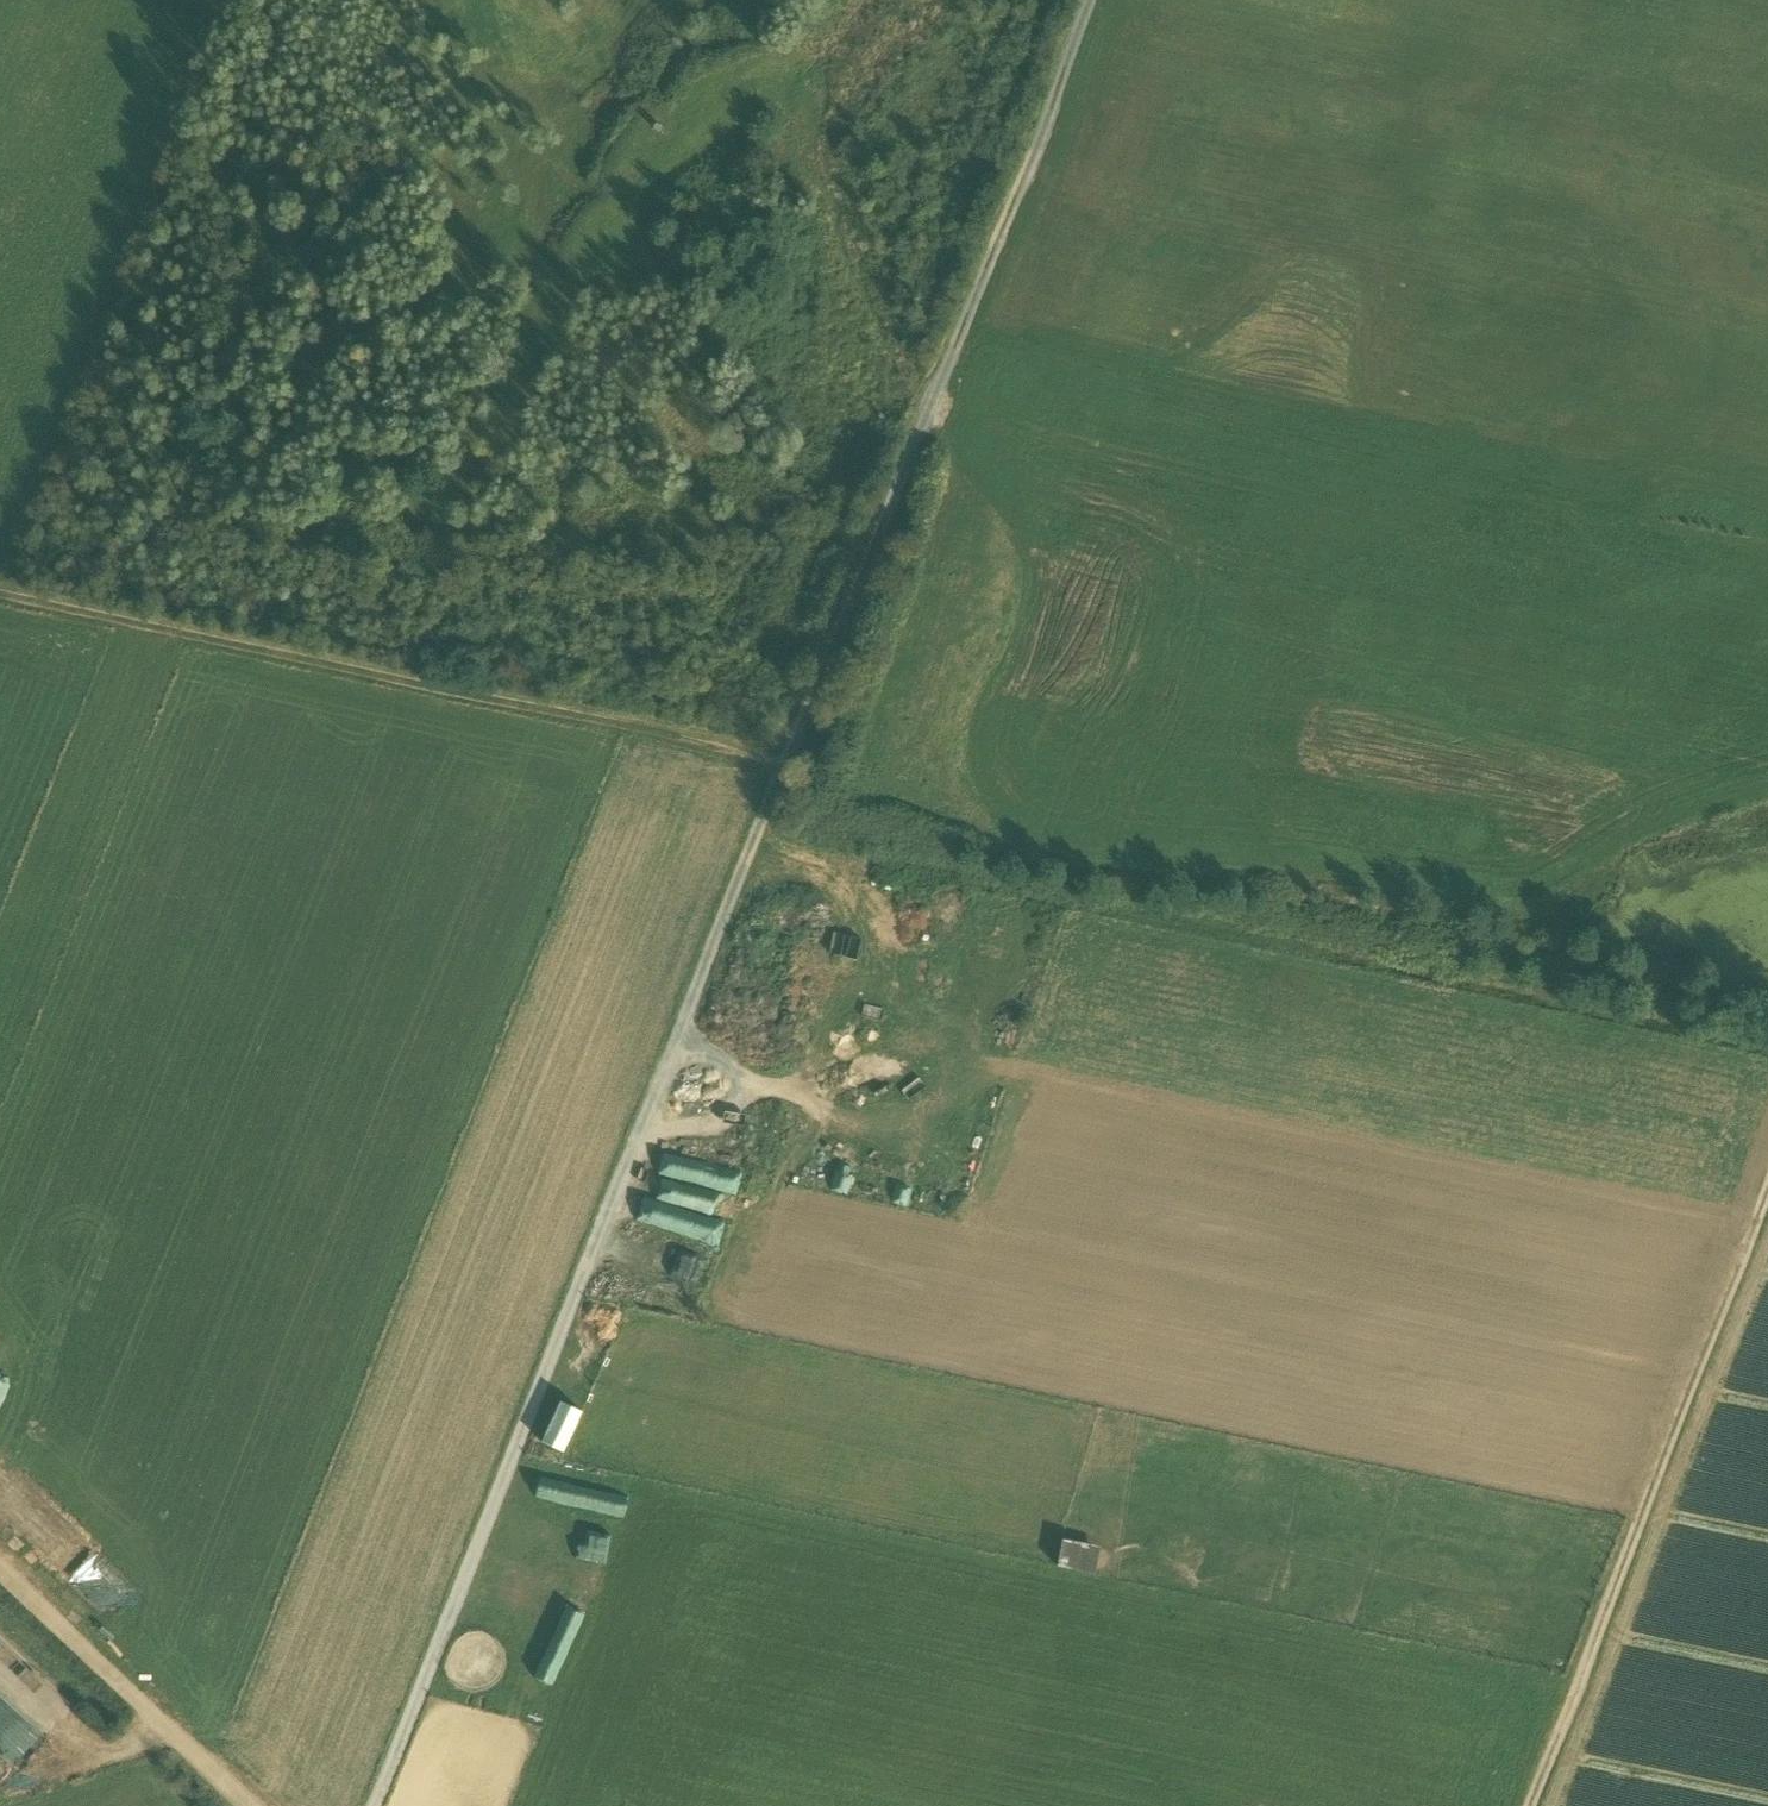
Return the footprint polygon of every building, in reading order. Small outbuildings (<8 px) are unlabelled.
[(664,1151),(646,1225),(722,1244),(741,1169),(664,1151)] [(705,1287),(715,1264),(677,1248),(667,1271),(705,1287)] [(567,1451),(586,1407),(563,1397),(544,1441),(567,1451)] [(578,1483),(573,1504),(624,1517),(629,1496),(578,1483)] [(1067,1536),(1060,1564),(1097,1573),(1104,1545),(1067,1536)] [(76,1706),(0,1633),(0,1784),(76,1706)] [(535,1686),(554,1691),(566,1650),(547,1644),(535,1686)]
